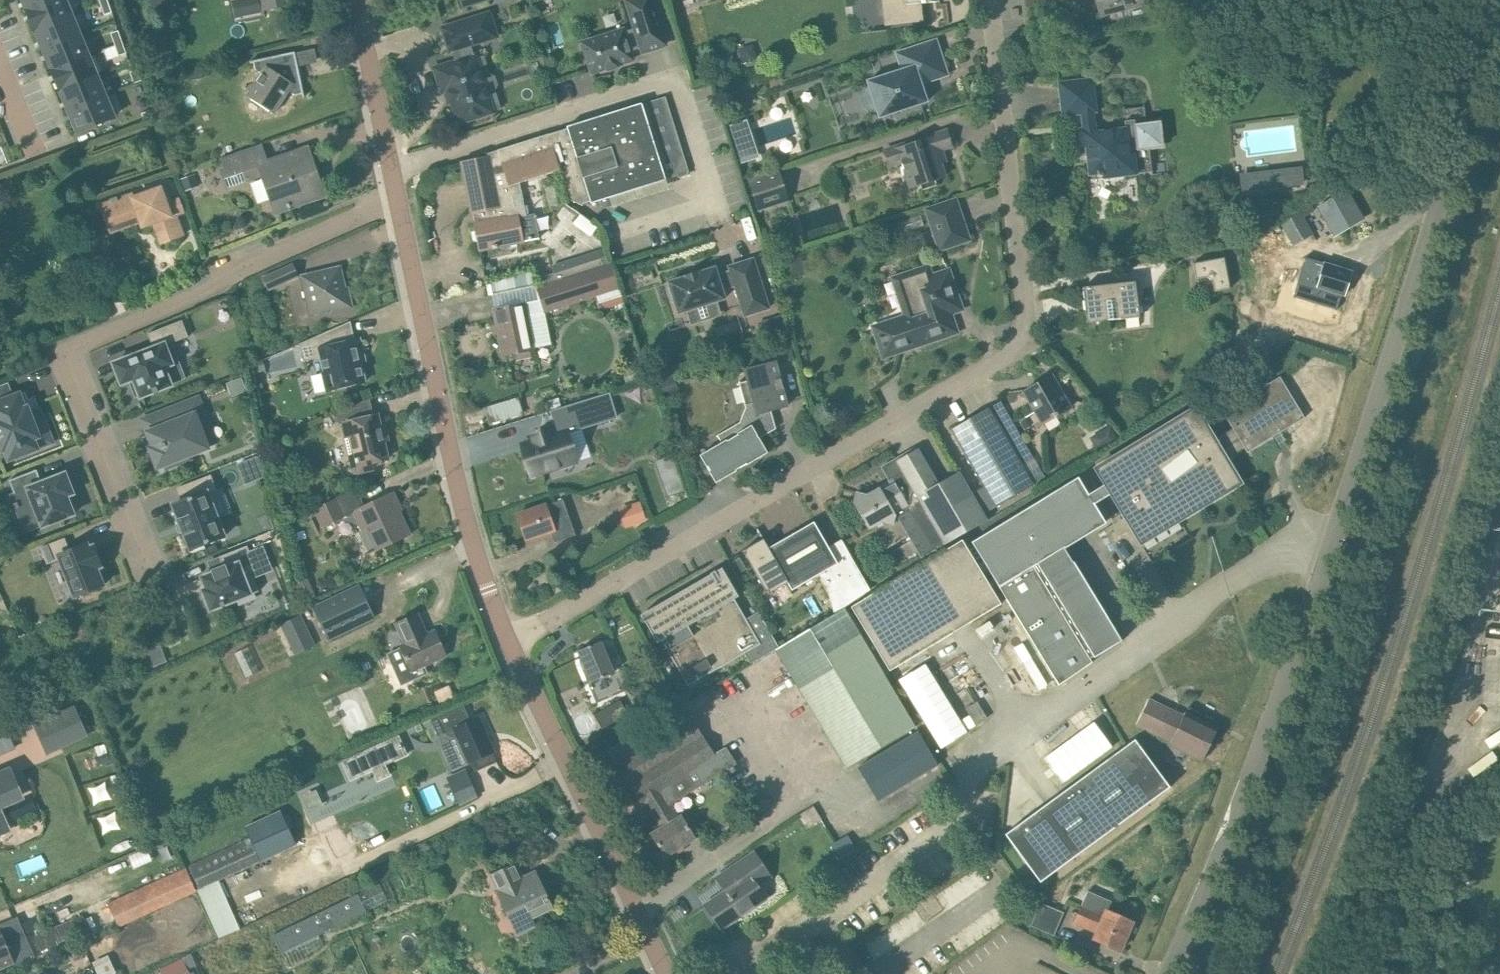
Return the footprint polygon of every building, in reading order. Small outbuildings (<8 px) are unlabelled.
[(28,11),(53,0),(23,0),(28,11)] [(66,0),(53,0),(28,11),(36,31),(72,15),(66,0)] [(153,10),(167,8),(166,0),(151,0),(153,10)] [(261,10),(262,9),(282,5),(281,0),(259,0),(261,10)] [(651,0),(629,0),(626,1),(635,28),(623,32),(623,30),(583,43),(592,72),(606,68),(607,71),(619,67),(618,64),(632,59),(630,52),(641,48),(643,52),(665,44),(651,0)] [(876,2),(877,13),(880,17),(884,19),(885,24),(924,20),(922,3),(939,1),(939,0),(877,0),(876,2)] [(1102,14),(1151,2),(1150,0),(1098,0),(1102,14)] [(101,3),(105,15),(112,12),(108,1),(101,3)] [(459,123),(494,112),(487,91),(495,89),(497,85),(495,77),(491,75),(483,77),(476,54),(475,55),(471,44),(501,35),(493,11),(443,27),(450,51),(457,49),(461,59),(434,68),(442,92),(448,90),(459,123)] [(81,35),(72,15),(36,31),(44,51),(81,35)] [(111,33),(115,45),(123,42),(119,30),(111,33)] [(89,55),(81,35),(44,51),(53,71),(89,55)] [(880,117),(927,101),(921,82),(929,79),(929,81),(948,75),(937,39),(897,52),(902,70),(868,81),(870,86),(865,89),(862,94),(861,99),(861,103),(863,107),(868,110),(873,112),(878,111),(880,117)] [(123,42),(115,45),(119,56),(127,53),(123,42)] [(305,96),(298,64),(295,51),(250,61),(251,63),(255,62),(256,69),(262,73),(247,96),(274,113),(289,90),(295,95),(302,93),(303,97),(305,96)] [(97,75),(89,55),(53,71),(61,91),(97,75)] [(203,78),(202,68),(191,70),(192,80),(203,78)] [(138,69),(131,72),(135,83),(142,81),(138,69)] [(106,95),(97,75),(61,91),(69,110),(106,95)] [(1095,127),(1094,112),(1096,112),(1092,79),(1059,82),(1063,116),(1082,113),(1084,128),(1080,129),(1081,138),(1085,137),(1090,175),(1098,174),(1098,176),(1138,172),(1136,153),(1131,153),(1131,150),(1164,147),(1162,120),(1135,123),(1135,122),(1126,123),(1127,128),(1097,132),(1097,127),(1095,127)] [(115,117),(106,95),(69,110),(78,132),(115,117)] [(567,128),(549,134),(560,170),(559,170),(568,196),(567,198),(583,205),(584,203),(589,201),(599,198),(602,205),(602,207),(604,208),(607,208),(612,206),(609,195),(679,174),(680,177),(688,174),(687,170),(688,170),(665,98),(643,105),(567,128)] [(153,109),(142,113),(145,121),(156,117),(153,109)] [(731,131),(740,159),(753,155),(744,127),(731,131)] [(911,187),(945,176),(941,163),(944,162),(940,149),(952,146),(947,130),(884,150),(889,166),(903,161),(911,187)] [(489,157),(462,162),(473,213),(475,223),(480,249),(523,241),(519,217),(527,216),(520,183),(559,170),(560,170),(549,134),(498,150),(488,153),(489,157)] [(322,195),(307,149),(268,163),(262,144),(220,158),(224,167),(219,169),(227,189),(246,182),(265,175),(277,211),(322,195)] [(174,163),(178,172),(189,168),(186,159),(174,163)] [(758,210),(789,200),(780,169),(748,180),(758,210)] [(1300,172),(1284,174),(1285,188),(1301,186),(1300,172)] [(195,173),(180,179),(185,191),(200,186),(195,173)] [(111,201),(100,205),(108,227),(136,217),(138,224),(141,223),(143,227),(154,223),(162,243),(184,235),(177,215),(185,212),(180,198),(172,201),(167,186),(135,197),(133,193),(118,199),(118,197),(110,199),(111,201)] [(1336,233),(1362,218),(1346,190),(1319,205),(1336,233)] [(940,249),(941,249),(969,240),(956,199),(937,206),(936,204),(924,208),(931,231),(934,230),(940,249)] [(1232,236),(1229,224),(1222,225),(1225,237),(1232,236)] [(927,230),(918,233),(923,246),(932,243),(927,230)] [(603,249),(552,265),(556,281),(608,264),(603,249)] [(102,295),(116,289),(107,266),(114,263),(109,252),(88,261),(102,295)] [(1230,288),(1225,261),(1224,257),(1193,263),(1196,279),(1207,276),(1213,280),(1215,291),(1230,288)] [(675,298),(679,312),(725,298),(722,289),(735,285),(745,315),(769,308),(753,259),(730,266),(731,271),(718,276),(715,268),(698,273),(698,272),(687,276),(687,277),(670,282),(671,287),(669,288),(672,299),(675,298)] [(1344,295),(1352,271),(1324,262),(1321,271),(1309,267),(1305,280),(1299,278),(1293,297),(1311,303),(1316,286),(1344,295)] [(612,263),(608,264),(537,287),(541,300),(494,309),(504,355),(533,349),(553,345),(546,311),(596,295),(619,288),(620,288),(612,263)] [(263,277),(268,290),(298,276),(293,264),(263,277)] [(334,313),(333,312),(353,307),(348,287),(345,288),(340,267),(300,276),(310,316),(331,311),(332,313),(334,313)] [(959,303),(948,271),(931,276),(928,267),(903,275),(913,304),(904,307),(907,317),(874,327),(884,355),(901,350),(901,348),(910,345),(912,346),(937,338),(931,319),(950,312),(948,307),(959,303)] [(490,282),(492,295),(537,286),(535,269),(490,282)] [(1083,287),(1087,323),(1140,317),(1136,281),(1083,287)] [(601,310),(624,302),(620,289),(597,296),(601,310)] [(135,399),(154,391),(155,394),(159,392),(158,390),(171,385),(164,367),(180,360),(173,342),(189,336),(182,320),(148,333),(154,348),(141,353),(141,352),(124,358),(125,360),(115,364),(122,383),(128,381),(135,399)] [(330,389),(330,390),(365,381),(359,356),(364,355),(360,338),(355,339),(351,321),(300,344),(304,360),(320,356),(323,372),(321,372),(321,373),(312,376),(316,393),(330,389)] [(788,406),(782,386),(776,360),(743,369),(746,381),(739,382),(746,408),(740,423),(718,436),(721,443),(700,455),(707,467),(708,466),(710,470),(709,471),(716,483),(737,471),(737,470),(747,464),(748,464),(768,452),(760,438),(776,428),(771,410),(788,406)] [(627,384),(649,377),(644,362),(622,370),(627,384)] [(264,364),(253,367),(255,373),(266,371),(264,364)] [(659,381),(664,396),(680,390),(675,375),(659,381)] [(1052,375),(1024,391),(1043,424),(1071,407),(1052,375)] [(1131,526),(1142,543),(1242,483),(1227,458),(1245,447),(1248,452),(1305,417),(1280,376),(1223,411),(1233,427),(1215,438),(1196,405),(1094,467),(1131,526)] [(242,378),(226,384),(231,397),(247,391),(242,378)] [(1,454),(4,453),(7,461),(9,460),(22,455),(53,443),(46,423),(36,426),(30,412),(29,409),(32,408),(26,391),(14,396),(9,382),(0,385),(0,451),(1,454)] [(534,441),(523,445),(532,475),(576,462),(567,432),(617,417),(609,393),(552,410),(559,433),(551,436),(550,432),(533,438),(534,441)] [(489,424),(523,413),(518,397),(484,407),(489,424)] [(151,448),(159,467),(166,464),(167,467),(191,458),(189,455),(208,447),(196,418),(205,415),(199,398),(167,410),(172,423),(149,432),(150,434),(147,435),(152,448),(151,448)] [(353,474),(354,473),(373,469),(372,463),(388,459),(378,414),(374,415),(370,398),(336,413),(339,425),(341,424),(353,474)] [(1001,512),(998,506),(1035,484),(990,406),(951,429),(984,486),(972,492),(988,520),(1001,512)] [(1090,437),(1098,451),(1118,440),(1110,425),(1090,437)] [(857,492),(854,503),(869,529),(882,521),(893,524),(896,513),(903,509),(919,537),(924,534),(933,551),(988,520),(972,492),(960,471),(938,483),(918,448),(897,460),(899,464),(895,481),(894,478),(879,487),(879,488),(867,495),(857,492)] [(249,460),(255,475),(266,470),(260,456),(249,460)] [(66,473),(48,480),(42,482),(37,469),(10,480),(15,493),(11,495),(19,517),(37,510),(43,526),(74,514),(67,496),(73,494),(66,473)] [(178,520),(184,535),(185,534),(191,549),(225,537),(208,493),(216,490),(211,476),(178,488),(183,501),(174,504),(180,519),(178,520)] [(972,542),(998,584),(1064,545),(1103,522),(1077,477),(972,542)] [(683,478),(665,484),(669,495),(687,490),(683,478)] [(393,492),(364,506),(357,491),(314,510),(322,528),(342,518),(353,513),(360,529),(363,527),(376,551),(410,535),(402,516),(398,518),(395,512),(401,509),(393,492)] [(554,542),(576,535),(564,499),(518,515),(526,539),(551,531),(554,542)] [(622,527),(645,522),(640,501),(617,506),(622,527)] [(279,526),(274,514),(266,517),(271,529),(279,526)] [(842,539),(829,547),(815,522),(801,529),(769,547),(758,528),(757,529),(763,539),(743,550),(768,594),(788,583),(792,590),(819,574),(822,578),(820,579),(829,594),(830,594),(830,593),(840,587),(850,603),(870,589),(842,539)] [(61,559),(75,596),(104,585),(97,568),(102,567),(94,546),(89,547),(88,544),(70,551),(65,538),(41,547),(47,564),(61,559)] [(890,671),(1001,603),(963,539),(851,607),(890,671)] [(211,610),(222,606),(226,605),(225,604),(259,591),(252,573),(258,571),(248,545),(220,556),(224,567),(213,571),(214,572),(202,577),(207,588),(203,590),(211,610)] [(1122,641),(1074,561),(1073,562),(1065,548),(1066,548),(1064,545),(998,584),(1048,667),(1059,685),(1093,662),(1090,658),(1093,656),(1094,657),(1122,641)] [(739,556),(730,562),(738,574),(747,568),(739,556)] [(723,567),(641,614),(658,643),(663,640),(689,685),(745,653),(751,663),(751,664),(776,649),(776,648),(779,647),(759,613),(747,619),(735,598),(739,596),(723,567)] [(308,578),(295,583),(300,597),(302,602),(315,597),(313,592),(308,578)] [(359,586),(315,607),(330,638),(374,617),(359,586)] [(906,709),(846,611),(845,608),(779,647),(776,648),(847,767),(916,726),(906,709)] [(308,648),(316,644),(301,614),(293,618),(281,624),(286,635),(298,629),(308,648)] [(400,648),(389,653),(403,684),(416,679),(416,678),(412,670),(424,665),(446,655),(435,630),(427,634),(424,635),(421,628),(424,627),(418,614),(399,622),(408,643),(402,645),(403,646),(400,648)] [(592,682),(614,672),(609,660),(617,657),(613,648),(605,651),(601,641),(578,650),(592,682)] [(147,669),(167,662),(161,645),(141,653),(147,669)] [(968,732),(926,664),(900,680),(942,748),(968,732)] [(1203,761),(1218,728),(1184,711),(1182,715),(1147,698),(1135,723),(1170,739),(1168,743),(1203,761)] [(595,715),(602,729),(628,714),(620,700),(595,715)] [(715,754),(683,703),(609,750),(641,802),(642,801),(642,800),(643,800),(654,816),(672,805),(671,804),(737,763),(726,747),(715,754)] [(89,737),(75,704),(33,723),(47,755),(89,737)] [(448,714),(432,721),(439,736),(447,733),(448,735),(456,738),(458,737),(469,762),(470,762),(480,758),(483,766),(495,761),(491,753),(492,753),(494,752),(479,717),(471,721),(464,706),(448,714)] [(1045,757),(1063,782),(1112,746),(1094,722),(1045,757)] [(878,800),(938,765),(918,731),(858,767),(878,800)] [(1005,834),(1040,882),(1171,787),(1135,739),(1005,834)] [(447,777),(460,805),(478,796),(466,768),(447,777)] [(0,776),(0,795),(16,788),(15,787),(15,786),(9,772),(0,776)] [(808,807),(839,858),(858,846),(862,844),(822,799),(808,807)] [(696,838),(681,815),(679,816),(672,805),(654,816),(661,828),(652,833),(666,856),(696,838)] [(198,888),(219,879),(297,843),(281,811),(245,827),(250,838),(189,867),(198,888)] [(726,890),(710,901),(727,926),(743,915),(744,916),(769,899),(759,885),(773,877),(767,868),(765,868),(754,852),(728,870),(720,875),(717,877),(718,879),(726,890)] [(517,864),(491,877),(510,915),(516,912),(522,923),(533,917),(553,908),(540,880),(526,887),(522,879),(523,878),(523,877),(523,876),(517,864)] [(186,868),(108,903),(119,927),(197,892),(186,868)] [(1082,904),(1074,921),(1096,931),(1093,938),(1121,950),(1133,921),(1108,910),(1112,901),(1088,890),(1082,904)] [(358,894),(273,935),(282,952),(319,935),(367,912),(358,894)] [(1041,902),(1031,926),(1054,935),(1064,912),(1041,902)] [(35,936),(41,951),(89,930),(83,915),(35,936)] [(14,963),(15,966),(36,957),(28,941),(24,943),(14,918),(0,924),(0,927),(1,929),(0,930),(0,969),(14,963)]
